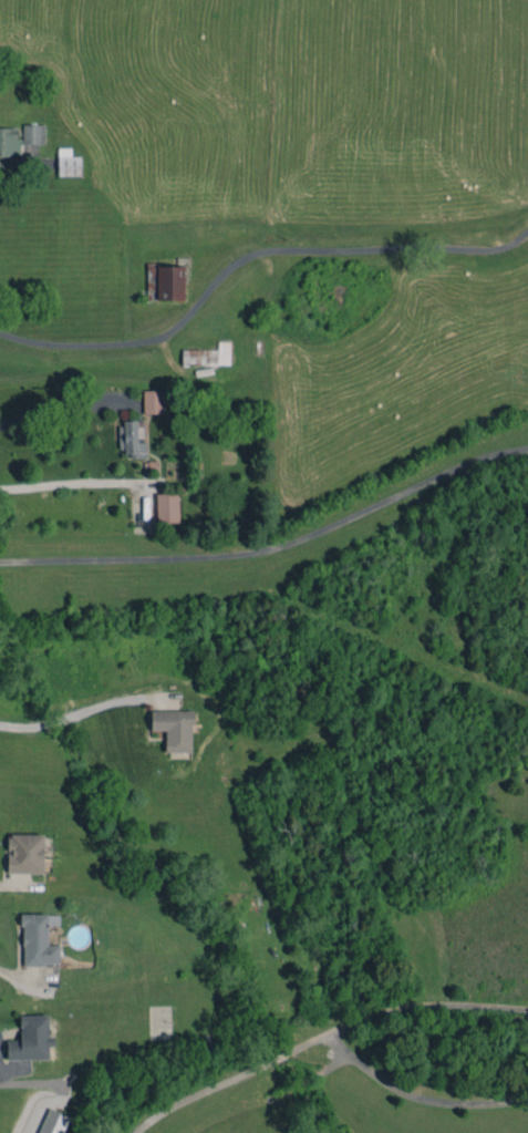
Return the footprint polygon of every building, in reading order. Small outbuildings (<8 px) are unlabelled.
[(44,124),(23,124),(23,143),(44,144),(44,124)] [(0,127),(0,156),(21,155),(21,138),(18,139),(17,127),(0,127)] [(58,175),(82,175),(82,156),(71,156),(71,147),(58,147),(58,175)] [(184,300),(185,266),(157,265),(156,299),(184,300)] [(230,341),(217,341),(218,348),(182,349),(182,364),(230,363),(230,341)] [(163,390),(143,390),(144,413),(163,413),(163,390)] [(146,457),(146,441),(138,441),(137,420),(119,420),(120,448),(127,448),(127,458),(146,457)] [(179,521),(178,493),(156,494),(157,522),(179,521)] [(193,710),(151,710),(151,730),(165,730),(165,751),(192,751),(193,710)] [(44,834),(7,834),(7,873),(43,873),(44,834)] [(22,964),(59,964),(59,944),(48,944),(48,925),(59,925),(59,914),(22,914),(22,964)] [(48,1014),(19,1015),(20,1039),(6,1039),(7,1059),(49,1058),(49,1046),(54,1046),(53,1035),(48,1036),(48,1014)] [(68,1115),(47,1108),(39,1132),(63,1132),(68,1115)]
